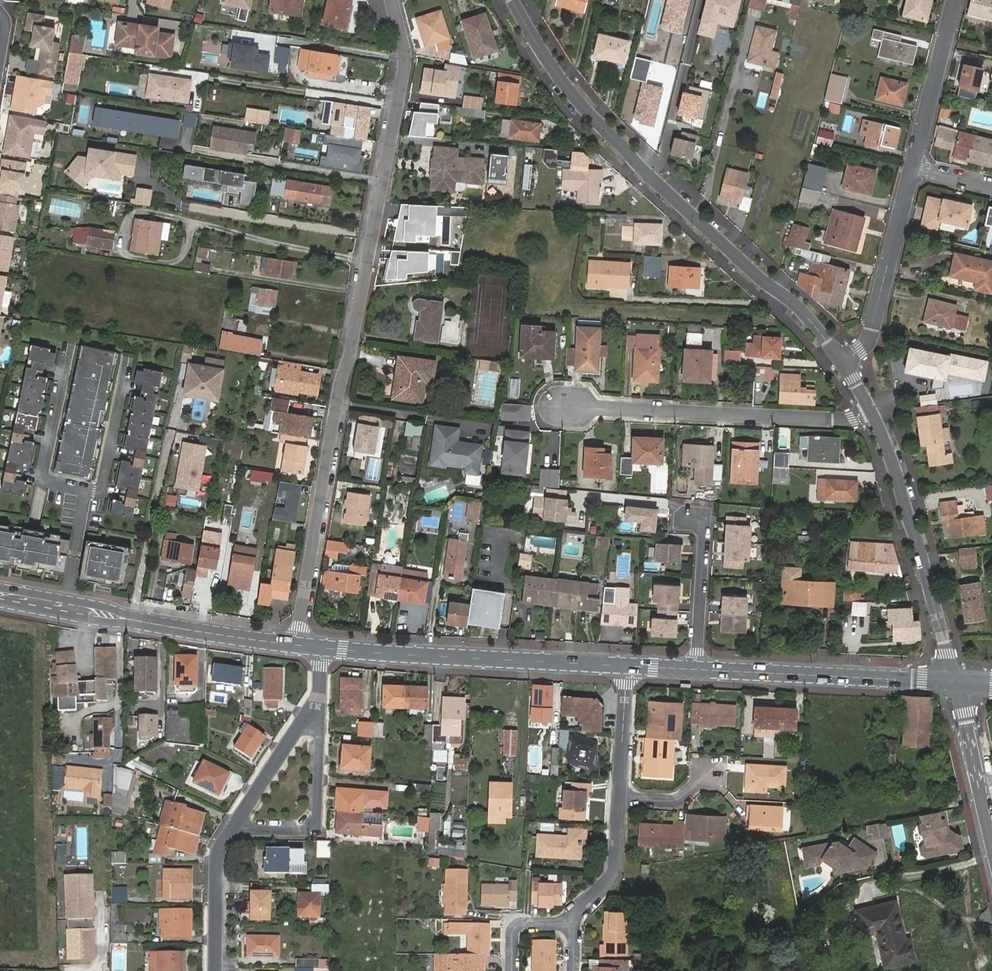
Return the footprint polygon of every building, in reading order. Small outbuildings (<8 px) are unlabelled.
[(155,6),(169,9),(171,0),(157,0),(155,6)] [(223,3),(250,9),(252,0),(223,0),(223,3)] [(273,14),(300,19),(304,0),(276,0),(273,14)] [(322,22),(331,25),(343,28),(350,4),(351,0),(328,0),(322,22)] [(552,5),(555,6),(556,5),(585,13),(588,0),(553,0),(552,5)] [(665,23),(678,26),(685,0),(671,0),(665,23)] [(700,25),(712,28),(715,13),(734,18),(739,0),(707,0),(700,25)] [(748,5),(762,9),(764,0),(749,0),(748,5)] [(922,0),(908,0),(904,15),(918,19),(922,0)] [(932,0),(922,0),(918,19),(927,21),(932,0)] [(969,14),(991,19),(991,0),(972,0),(969,14)] [(798,19),(801,6),(799,6),(792,4),(789,18),(798,19)] [(435,40),(448,36),(441,10),(418,17),(425,43),(435,40)] [(712,28),(700,25),(698,32),(712,36),(716,21),(732,26),(734,18),(715,13),(712,28)] [(42,45),(42,48),(40,61),(42,61),(39,74),(55,77),(61,44),(53,42),(56,30),(43,27),(45,16),(29,14),(26,30),(34,32),(35,32),(32,46),(38,47),(39,45),(42,45)] [(487,16),(484,17),(490,36),(492,35),(487,16)] [(490,36),(484,17),(464,22),(474,58),(497,51),(494,41),(492,35),(490,36)] [(713,50),(724,53),(731,27),(724,25),(720,24),(713,50)] [(141,30),(141,28),(120,26),(117,47),(136,49),(135,53),(137,54),(155,56),(155,54),(172,57),(175,37),(158,35),(158,30),(147,29),(147,30),(141,30)] [(754,47),(750,61),(763,64),(763,66),(773,69),(778,53),(770,51),(775,31),(756,26),(751,46),(754,47)] [(882,41),(878,56),(913,65),(918,47),(901,42),(902,36),(885,32),(873,29),(871,38),(882,41)] [(600,34),(593,58),(596,59),(595,62),(620,68),(627,41),(600,34)] [(450,46),(448,36),(435,40),(438,49),(450,46)] [(71,51),(70,53),(71,53),(77,54),(77,50),(84,51),(86,40),(73,38),(71,51)] [(269,72),(271,57),(258,55),(259,49),(232,45),(231,57),(235,58),(234,68),(269,72)] [(290,48),(277,46),(275,61),(288,63),(290,48)] [(340,57),(303,50),(300,68),(309,70),(308,75),(327,78),(328,72),(331,73),(338,74),(340,57)] [(453,51),(451,63),(461,65),(468,67),(463,52),(453,51)] [(68,68),(80,70),(83,54),(82,54),(77,54),(71,53),(70,53),(70,54),(68,68)] [(651,62),(634,58),(629,79),(645,83),(651,62)] [(40,61),(30,60),(27,72),(39,74),(42,61),(40,61)] [(457,96),(461,65),(451,63),(448,63),(447,71),(427,68),(423,92),(457,96)] [(965,65),(960,86),(977,90),(982,70),(965,65)] [(80,70),(68,68),(65,82),(77,84),(80,70)] [(778,99),(783,72),(775,70),(770,98),(778,99)] [(519,86),(520,77),(519,77),(499,73),(497,82),(498,82),(496,102),(511,105),(512,97),(517,98),(518,85),(519,86)] [(847,78),(832,74),(825,100),(840,104),(847,78)] [(149,96),(187,102),(191,81),(153,75),(149,96)] [(52,81),(20,76),(18,89),(13,88),(10,110),(35,114),(36,105),(39,106),(43,103),(44,94),(50,95),(52,81)] [(762,79),(758,107),(766,108),(771,81),(762,79)] [(900,92),(904,93),(907,85),(882,79),(877,98),(897,104),(900,92)] [(136,81),(135,92),(145,93),(146,82),(136,81)] [(699,89),(710,92),(712,83),(701,81),(699,89)] [(660,90),(642,85),(634,116),(641,118),(640,122),(650,125),(660,90)] [(208,99),(220,100),(221,88),(209,87),(208,99)] [(64,103),(75,104),(75,94),(64,94),(64,103)] [(460,107),(476,109),(477,101),(462,99),(460,107)] [(357,117),(359,105),(327,100),(324,123),(335,125),(333,135),(361,139),(364,139),(367,118),(357,117)] [(437,123),(440,104),(422,102),(420,111),(415,110),(412,135),(429,137),(431,122),(437,123)] [(369,107),(359,105),(357,117),(367,118),(369,107)] [(485,110),(484,110),(476,109),(460,107),(457,107),(456,114),(484,118),(485,110)] [(102,125),(104,110),(97,108),(95,124),(102,125)] [(179,134),(181,121),(104,109),(102,125),(135,131),(135,126),(138,126),(138,128),(179,134)] [(255,123),(267,124),(268,112),(248,109),(247,115),(256,116),(255,123)] [(194,126),(195,114),(184,112),(183,125),(194,126)] [(48,122),(11,115),(7,138),(5,138),(2,154),(31,159),(35,133),(37,132),(46,133),(48,122)] [(503,119),(501,136),(539,141),(541,124),(503,119)] [(878,147),(881,147),(895,151),(899,131),(872,123),(864,121),(861,135),(868,137),(866,148),(877,151),(878,147)] [(454,124),(453,131),(460,132),(461,125),(454,124)] [(135,126),(135,131),(179,137),(179,134),(138,128),(138,126),(135,126)] [(211,148),(248,155),(250,143),(251,133),(215,127),(211,148)] [(954,156),(966,160),(972,135),(941,127),(939,134),(946,136),(958,139),(956,148),(954,156)] [(302,130),(287,128),(285,140),(300,142),(302,130)] [(818,129),(815,142),(833,146),(836,133),(818,129)] [(84,138),(85,131),(75,130),(74,136),(84,138)] [(689,159),(696,135),(681,131),(679,138),(673,137),(669,154),(689,159)] [(333,135),(324,133),(319,166),(361,173),(364,156),(359,155),(361,139),(333,135)] [(868,137),(861,135),(858,146),(866,148),(868,137)] [(966,160),(990,165),(991,166),(991,140),(972,135),(966,160)] [(958,139),(946,136),(944,145),(956,148),(958,139)] [(435,173),(435,177),(434,188),(453,189),(454,179),(466,180),(466,182),(481,183),(483,159),(468,157),(468,158),(455,158),(456,150),(437,148),(436,160),(436,163),(440,163),(439,174),(435,173)] [(91,178),(93,175),(106,177),(110,178),(110,175),(120,177),(131,179),(135,157),(90,150),(88,159),(78,157),(66,172),(81,187),(91,178)] [(509,167),(510,155),(491,153),(488,183),(507,185),(508,172),(506,172),(506,167),(509,167)] [(17,197),(18,190),(21,191),(25,174),(23,173),(19,167),(20,162),(2,159),(0,170),(0,194),(17,197)] [(430,177),(435,177),(435,173),(439,174),(440,163),(436,163),(436,160),(432,160),(430,177)] [(824,167),(808,163),(804,179),(821,183),(824,167)] [(529,190),(532,165),(524,164),(522,189),(529,190)] [(159,167),(151,165),(150,175),(157,179),(159,167)] [(245,175),(185,165),(183,178),(228,185),(226,192),(238,194),(240,187),(242,187),(245,175)] [(744,194),(749,172),(726,166),(719,196),(741,202),(739,207),(749,210),(753,196),(744,194)] [(871,184),(874,172),(849,166),(844,188),(870,195),(874,185),(871,184)] [(602,169),(563,168),(562,188),(578,189),(578,201),(599,201),(599,180),(602,180),(602,169)] [(93,175),(91,178),(101,180),(101,181),(118,184),(120,177),(110,175),(110,178),(106,177),(93,175)] [(262,179),(261,186),(269,187),(271,180),(262,179)] [(821,183),(804,179),(802,187),(819,191),(821,183)] [(270,196),(286,198),(288,182),(273,180),(270,196)] [(288,182),(286,198),(329,205),(332,188),(288,182)] [(819,191),(802,187),(798,200),(815,204),(819,191)] [(133,199),(132,203),(149,206),(151,191),(139,189),(137,200),(133,199)] [(0,194),(0,229),(14,232),(19,205),(15,204),(16,197),(0,194)] [(934,223),(941,224),(943,218),(963,222),(963,224),(967,224),(967,223),(969,223),(974,201),(963,199),(963,201),(956,199),(956,197),(945,195),(944,196),(943,198),(931,195),(925,222),(933,224),(934,223)] [(434,235),(435,205),(405,203),(400,225),(398,225),(395,240),(417,241),(417,234),(434,235)] [(457,214),(457,208),(464,208),(464,206),(451,205),(435,205),(434,235),(437,235),(438,213),(457,214)] [(467,214),(468,206),(464,206),(464,208),(457,208),(457,214),(467,214)] [(834,209),(828,231),(823,230),(821,240),(855,250),(858,239),(860,240),(865,218),(834,209)] [(614,213),(614,221),(626,221),(626,214),(614,213)] [(156,256),(164,223),(139,217),(131,250),(135,251),(156,256)] [(637,224),(636,243),(662,244),(663,224),(637,224)] [(795,224),(789,244),(809,250),(811,242),(805,240),(808,229),(795,224)] [(89,230),(87,244),(113,249),(115,239),(100,237),(101,229),(90,227),(89,230)] [(73,242),(87,244),(89,230),(76,228),(74,234),(73,242)] [(116,231),(101,229),(100,237),(115,239),(116,231)] [(0,234),(0,270),(7,272),(13,237),(0,234)] [(789,244),(787,244),(785,250),(813,262),(809,274),(822,277),(819,290),(831,294),(829,304),(841,307),(850,272),(818,263),(821,253),(809,250),(789,244)] [(200,246),(194,272),(214,275),(216,267),(201,264),(202,261),(206,262),(207,258),(212,259),(214,248),(200,246)] [(429,271),(430,251),(395,250),(395,258),(393,258),(393,263),(390,262),(387,278),(408,277),(407,272),(429,271)] [(956,254),(952,276),(978,281),(976,289),(991,292),(991,262),(956,254)] [(293,261),(265,256),(262,274),(291,278),(293,261)] [(651,256),(650,263),(662,264),(663,257),(651,256)] [(597,265),(589,264),(587,285),(605,287),(606,281),(617,282),(617,285),(626,286),(628,263),(597,260),(597,265)] [(696,276),(700,276),(701,268),(671,266),(670,285),(696,286),(696,276)] [(805,290),(817,301),(829,304),(831,294),(819,290),(822,277),(809,274),(801,272),(798,284),(805,290)] [(262,288),(259,303),(269,304),(271,290),(262,288)] [(422,310),(420,319),(418,319),(414,338),(438,342),(445,302),(424,298),(421,298),(419,298),(417,299),(416,301),(416,302),(415,304),(416,306),(417,307),(418,308),(420,309),(422,310)] [(920,320),(930,322),(966,331),(970,318),(954,314),(956,306),(936,300),(926,298),(920,320)] [(233,319),(235,309),(230,308),(226,327),(237,329),(238,320),(233,319)] [(576,366),(576,367),(595,368),(596,346),(599,346),(600,322),(579,320),(577,349),(567,348),(566,365),(576,366)] [(523,325),(521,355),(533,356),(534,353),(553,354),(554,332),(540,331),(540,326),(523,325)] [(685,332),(683,379),(708,380),(709,351),(701,350),(702,332),(700,332),(701,325),(689,325),(688,332),(685,332)] [(225,333),(222,348),(261,354),(263,340),(225,333)] [(635,346),(634,376),(647,376),(647,381),(658,381),(659,347),(661,347),(661,336),(637,335),(626,335),(626,346),(635,346)] [(755,343),(754,356),(781,357),(782,338),(765,337),(765,343),(755,343)] [(41,411),(45,393),(43,393),(44,390),(47,390),(50,379),(43,377),(46,361),(54,363),(57,348),(32,343),(2,489),(26,494),(28,482),(21,481),(24,465),(32,466),(37,443),(29,441),(33,425),(40,427),(42,415),(39,414),(39,410),(41,411)] [(183,343),(181,359),(191,360),(193,345),(183,343)] [(92,475),(118,352),(82,344),(56,468),(92,475)] [(728,350),(727,362),(741,363),(741,351),(728,350)] [(915,358),(911,359),(914,383),(931,381),(929,362),(936,360),(934,350),(914,353),(915,358)] [(206,366),(190,364),(185,393),(217,399),(224,361),(208,358),(206,366)] [(399,358),(395,397),(422,400),(424,380),(432,381),(434,362),(399,358)] [(299,370),(300,363),(285,360),(283,369),(280,387),(298,390),(317,393),(320,374),(299,370)] [(267,370),(268,364),(260,362),(259,369),(267,370)] [(133,517),(164,371),(138,365),(135,380),(144,381),(140,398),(133,396),(131,408),(134,409),(134,412),(132,412),(128,429),(130,429),(129,433),(125,432),(123,444),(130,446),(127,462),(120,460),(115,484),(122,485),(119,501),(111,500),(109,512),(133,517)] [(765,365),(755,365),(754,380),(764,381),(765,365)] [(980,389),(991,387),(991,379),(990,366),(977,368),(980,389)] [(511,368),(511,377),(518,378),(519,368),(511,368)] [(297,392),(298,390),(280,387),(283,369),(278,369),(275,389),(297,392)] [(814,391),(805,391),(799,390),(800,375),(781,374),(779,401),(813,403),(814,399),(815,399),(816,396),(814,396),(814,391)] [(948,378),(950,393),(965,390),(963,376),(948,378)] [(261,394),(262,386),(256,385),(254,393),(261,394)] [(275,409),(271,431),(281,433),(304,437),(306,437),(310,437),(313,415),(288,411),(290,399),(275,396),(272,408),(275,409)] [(525,403),(506,402),(504,418),(525,419),(525,403)] [(946,415),(944,405),(917,409),(922,444),(928,443),(931,465),(953,462),(952,451),(944,452),(942,441),(950,440),(948,427),(941,427),(940,416),(946,415)] [(378,426),(380,417),(358,414),(354,450),(374,453),(378,426)] [(393,428),(394,421),(394,420),(393,420),(393,419),(380,417),(378,426),(393,428)] [(459,428),(436,425),(431,465),(445,468),(446,465),(465,467),(464,472),(478,474),(482,445),(457,441),(459,428)] [(507,429),(503,471),(526,473),(530,431),(507,429)] [(304,437),(281,433),(279,445),(285,446),(283,461),(286,461),(284,473),(302,476),(304,463),(301,463),(302,458),(305,458),(307,447),(303,447),(306,437),(304,437)] [(421,437),(415,436),(412,449),(419,449),(421,437)] [(654,443),(654,438),(633,437),(632,461),(661,462),(662,443),(654,443)] [(802,438),(801,448),(809,449),(808,461),(839,463),(841,439),(810,437),(810,439),(802,438)] [(952,451),(950,440),(942,441),(944,452),(952,451)] [(183,465),(181,464),(178,480),(199,484),(206,446),(185,442),(181,460),(183,461),(183,465)] [(753,450),(754,443),(733,442),(731,480),(754,481),(756,451),(753,450)] [(683,444),(683,466),(695,467),(695,485),(713,486),(715,446),(683,444)] [(585,447),(583,475),(609,477),(610,454),(602,453),(602,448),(585,447)] [(774,467),(790,469),(790,460),(774,459),(774,467)] [(789,479),(790,469),(774,467),(774,478),(789,479)] [(542,482),(553,484),(555,470),(544,469),(542,482)] [(821,480),(820,492),(828,493),(828,498),(857,500),(858,482),(821,480)] [(301,485),(280,481),(277,496),(288,497),(286,508),(275,506),(273,518),(295,522),(301,485)] [(541,488),(540,498),(566,500),(567,491),(541,488)] [(175,508),(177,496),(167,493),(164,505),(175,508)] [(346,499),(345,505),(344,512),(343,513),(342,521),(364,524),(367,495),(346,493),(346,499)] [(566,500),(540,498),(538,514),(547,515),(547,518),(576,522),(577,514),(569,513),(570,501),(566,500)] [(940,502),(943,520),(948,520),(951,537),(968,535),(987,533),(985,515),(960,518),(957,500),(940,502)] [(473,502),(471,517),(478,518),(480,503),(473,502)] [(654,530),(656,507),(627,504),(626,519),(642,520),(641,529),(654,530)] [(222,523),(230,525),(233,507),(226,505),(222,523)] [(727,541),(751,542),(752,525),(747,525),(747,517),(728,515),(727,541)] [(70,536),(0,522),(0,563),(63,575),(70,536)] [(222,532),(204,529),(196,574),(205,576),(207,566),(216,568),(222,532)] [(167,531),(163,557),(191,562),(194,545),(173,541),(174,532),(167,531)] [(507,541),(522,542),(523,535),(508,533),(507,541)] [(611,538),(600,536),(599,548),(610,549),(611,538)] [(123,586),(131,547),(86,538),(78,578),(123,586)] [(468,540),(450,538),(444,575),(462,578),(468,540)] [(346,552),(347,543),(343,542),(328,540),(326,549),(338,551),(346,552)] [(668,542),(657,541),(656,560),(679,561),(680,543),(668,542)] [(750,560),(751,542),(727,541),(725,567),(744,569),(745,560),(750,560)] [(890,572),(892,544),(852,542),(851,569),(890,572)] [(903,573),(895,544),(892,544),(890,572),(903,573)] [(237,545),(230,580),(239,582),(239,586),(249,588),(253,562),(249,562),(251,548),(237,545)] [(295,551),(278,548),(271,586),(261,584),(258,603),(268,605),(269,597),(286,601),(288,590),(295,551)] [(976,548),(959,549),(960,562),(962,562),(977,561),(976,548)] [(326,549),(325,556),(337,558),(338,551),(326,549)] [(531,555),(524,554),(522,554),(520,564),(530,565),(531,555)] [(977,561),(962,562),(962,570),(978,568),(977,561)] [(333,571),(326,570),(326,572),(323,585),(331,586),(330,588),(359,592),(361,575),(359,574),(361,567),(337,563),(334,565),(333,571)] [(372,564),(368,593),(398,598),(399,595),(401,578),(388,576),(390,567),(372,564)] [(190,598),(196,571),(182,568),(176,595),(190,598)] [(787,568),(786,580),(786,599),(809,600),(809,603),(829,604),(831,582),(800,580),(801,568),(787,568)] [(403,569),(401,578),(421,582),(423,572),(403,569)] [(401,578),(399,595),(406,596),(405,599),(423,603),(428,574),(423,572),(421,582),(401,578)] [(527,576),(523,601),(600,611),(601,599),(598,598),(600,584),(527,576)] [(786,580),(783,579),(782,602),(809,603),(809,600),(786,599),(786,580)] [(658,609),(676,610),(678,585),(655,583),(654,601),(658,602),(658,609)] [(961,586),(967,622),(987,619),(980,583),(961,586)] [(615,603),(605,603),(602,623),(638,625),(639,604),(629,604),(630,587),(616,587),(615,603)] [(847,588),(846,599),(859,600),(860,598),(857,598),(858,589),(847,588)] [(504,595),(472,589),(469,604),(466,625),(477,626),(478,624),(487,625),(486,628),(498,630),(504,595)] [(722,613),(748,615),(749,596),(724,594),(722,613)] [(466,628),(469,604),(450,601),(447,625),(466,628)] [(871,605),(871,623),(893,624),(892,637),(922,637),(923,636),(914,608),(889,609),(889,606),(871,605)] [(675,637),(676,610),(658,609),(658,617),(653,617),(652,635),(675,637)] [(747,632),(748,615),(722,613),(721,630),(747,632)] [(59,670),(53,670),(54,697),(55,698),(56,700),(59,703),(63,704),(67,703),(69,700),(70,696),(97,695),(97,702),(108,702),(107,686),(113,686),(113,680),(116,679),(116,650),(96,650),(96,683),(76,684),(74,654),(58,655),(59,670)] [(182,661),(176,661),(176,686),(196,686),(196,659),(182,658),(182,661)] [(137,660),(136,693),(155,694),(156,661),(137,660)] [(214,665),(211,683),(239,688),(242,670),(214,665)] [(278,695),(281,696),(282,671),(266,670),(265,702),(266,702),(266,708),(278,709),(278,702),(278,695)] [(342,690),(341,708),(360,709),(361,691),(362,681),(343,680),(342,690)] [(534,686),(532,708),(540,709),(540,713),(544,713),(544,709),(551,710),(552,687),(534,686)] [(404,707),(404,687),(385,687),(384,706),(404,707)] [(428,689),(404,687),(404,707),(404,709),(427,709),(428,689)] [(584,731),(601,732),(601,711),(600,708),(594,702),(592,700),(573,699),(562,698),(561,715),(580,716),(579,721),(584,721),(584,731)] [(904,710),(903,744),(913,745),(914,735),(930,735),(930,722),(933,722),(933,699),(899,698),(898,710),(904,710)] [(432,751),(446,751),(446,735),(458,736),(458,721),(463,721),(464,701),(444,700),(443,726),(433,726),(432,743),(432,751)] [(253,702),(245,702),(244,718),(252,719),(253,702)] [(775,739),(775,724),(776,704),(755,702),(754,737),(775,739)] [(649,728),(648,738),(673,740),(680,740),(682,705),(650,703),(649,713),(654,714),(653,728),(649,728)] [(776,704),(775,724),(794,725),(795,705),(776,704)] [(737,709),(691,706),(691,720),(699,720),(699,726),(736,728),(737,709)] [(159,716),(139,715),(139,738),(159,739),(159,716)] [(93,736),(93,751),(94,751),(109,751),(110,736),(114,732),(113,721),(96,721),(96,736),(93,736)] [(363,723),(363,737),(372,738),(372,724),(363,723)] [(372,724),(372,738),(382,739),(383,724),(372,724)] [(425,742),(432,743),(433,726),(426,725),(425,737),(425,742)] [(248,728),(234,750),(251,760),(264,739),(248,728)] [(518,730),(504,729),(503,754),(516,755),(518,730)] [(597,742),(568,731),(569,762),(573,747),(574,738),(588,741),(597,743),(597,742)] [(573,747),(569,762),(584,765),(592,766),(594,757),(597,743),(588,741),(574,738),(573,747)] [(648,738),(647,738),(645,758),(645,763),(644,777),(671,778),(672,766),(672,753),(673,740),(648,738)] [(584,765),(569,762),(596,774),(597,774),(597,743),(594,757),(592,766),(584,765)] [(885,743),(884,756),(884,768),(893,768),(895,744),(885,743)] [(343,745),(341,768),(368,771),(370,748),(343,745)] [(559,747),(550,746),(549,765),(557,766),(559,747)] [(94,757),(96,757),(96,763),(109,763),(109,751),(94,751),(94,755),(94,757)] [(453,769),(467,769),(468,757),(453,757),(453,769)] [(136,762),(134,769),(151,774),(154,767),(136,762)] [(545,771),(545,763),(531,763),(530,771),(545,771)] [(203,764),(193,785),(217,796),(228,776),(203,764)] [(748,765),(745,790),(766,791),(766,786),(785,787),(787,768),(748,765)] [(82,785),(98,787),(98,786),(99,782),(99,776),(100,771),(66,766),(64,785),(82,788),(82,785)] [(116,773),(112,795),(126,799),(131,777),(116,773)] [(467,798),(468,777),(453,776),(452,797),(467,798)] [(489,781),(489,815),(504,815),(510,816),(511,800),(508,800),(508,792),(511,791),(511,781),(489,781)] [(565,790),(564,808),(562,807),(562,818),(585,820),(587,792),(591,792),(591,783),(574,782),(573,790),(565,790)] [(414,792),(431,794),(431,786),(415,785),(414,792)] [(340,798),(339,811),(364,813),(364,807),(370,807),(370,803),(386,804),(387,793),(337,789),(336,798),(340,798)] [(445,804),(446,794),(433,793),(432,803),(445,804)] [(945,797),(949,808),(960,804),(957,793),(945,797)] [(103,796),(103,806),(111,807),(112,795),(103,796)] [(111,807),(111,815),(122,818),(126,799),(112,795),(111,807)] [(166,803),(159,828),(161,828),(198,838),(204,818),(184,811),(184,808),(166,803)] [(466,805),(454,803),(453,812),(465,814),(466,805)] [(751,806),(750,815),(754,815),(754,819),(750,818),(749,829),(783,832),(784,821),(778,821),(779,808),(751,806)] [(380,837),(382,814),(364,813),(339,811),(337,833),(380,837)] [(949,823),(946,811),(923,815),(925,824),(923,824),(920,828),(921,834),(925,836),(926,845),(924,846),(922,850),(922,854),(926,856),(964,849),(962,839),(956,840),(956,837),(950,831),(949,828),(947,829),(946,824),(949,823)] [(685,823),(685,830),(693,831),(693,840),(725,842),(726,818),(712,817),(712,819),(703,819),(703,816),(685,816),(685,823)] [(418,831),(429,832),(430,818),(418,817),(418,831)] [(453,821),(452,835),(463,836),(464,822),(453,821)] [(891,821),(883,823),(885,837),(893,836),(891,821)] [(639,847),(684,849),(685,830),(685,823),(674,823),(674,826),(641,825),(639,847)] [(198,838),(161,828),(156,846),(167,849),(168,845),(194,852),(198,838)] [(568,836),(553,835),(552,856),(555,856),(555,853),(560,854),(560,856),(579,857),(581,838),(584,838),(584,830),(568,829),(568,836)] [(552,856),(553,835),(539,834),(537,855),(552,856)] [(840,841),(807,847),(809,856),(815,854),(817,864),(820,863),(824,858),(835,865),(848,863),(849,869),(862,867),(861,862),(864,858),(871,862),(878,852),(857,837),(850,847),(840,841)] [(330,853),(330,842),(325,842),(317,842),(316,853),(330,853)] [(55,864),(65,865),(66,844),(56,844),(55,864)] [(290,862),(290,873),(305,874),(305,863),(303,863),(303,854),(267,853),(267,862),(265,862),(265,873),(281,873),(281,862),(290,862)] [(111,854),(111,865),(126,865),(126,854),(111,854)] [(427,866),(438,868),(440,859),(429,857),(427,866)] [(281,873),(290,873),(290,862),(281,862),(281,873)] [(447,883),(447,905),(446,915),(465,915),(465,907),(467,907),(467,871),(447,871),(447,883)] [(172,881),(172,899),(191,899),(191,873),(165,872),(165,880),(172,881)] [(531,877),(532,903),(539,903),(539,905),(553,905),(553,903),(562,902),(562,882),(540,882),(540,878),(531,877)] [(91,878),(66,879),(71,957),(89,957),(94,948),(91,878)] [(488,885),(488,905),(509,905),(509,902),(518,902),(518,882),(509,882),(509,886),(488,885)] [(329,884),(309,884),(309,892),(329,893),(329,884)] [(251,920),(269,921),(269,894),(252,894),(251,920)] [(319,917),(320,895),(299,895),(299,917),(319,917)] [(112,896),(112,905),(120,905),(127,905),(127,896),(112,896)] [(875,923),(877,931),(886,967),(915,960),(911,939),(905,940),(896,901),(858,911),(861,926),(875,923)] [(169,920),(169,929),(169,938),(190,938),(190,912),(160,911),(160,920),(169,920)] [(601,954),(627,954),(627,912),(606,913),(605,945),(602,945),(601,954)] [(159,929),(169,929),(169,920),(160,920),(159,929)] [(863,935),(877,931),(875,923),(861,926),(863,935)] [(468,955),(486,955),(487,955),(488,924),(445,924),(445,932),(469,932),(468,955)] [(124,926),(110,926),(110,936),(124,937),(124,926)] [(124,937),(110,936),(110,945),(127,945),(127,937),(124,937)] [(248,938),(248,957),(278,958),(279,939),(248,938)] [(555,941),(533,941),(532,970),(555,970),(555,941)] [(185,954),(151,954),(150,970),(185,970),(185,954)] [(451,954),(437,955),(436,956),(436,970),(481,970),(481,964),(486,963),(486,955),(468,955),(451,954)] [(618,967),(618,960),(600,960),(600,968),(594,968),(594,970),(618,970),(618,967)] [(303,969),(320,970),(320,961),(303,961),(303,969)]
